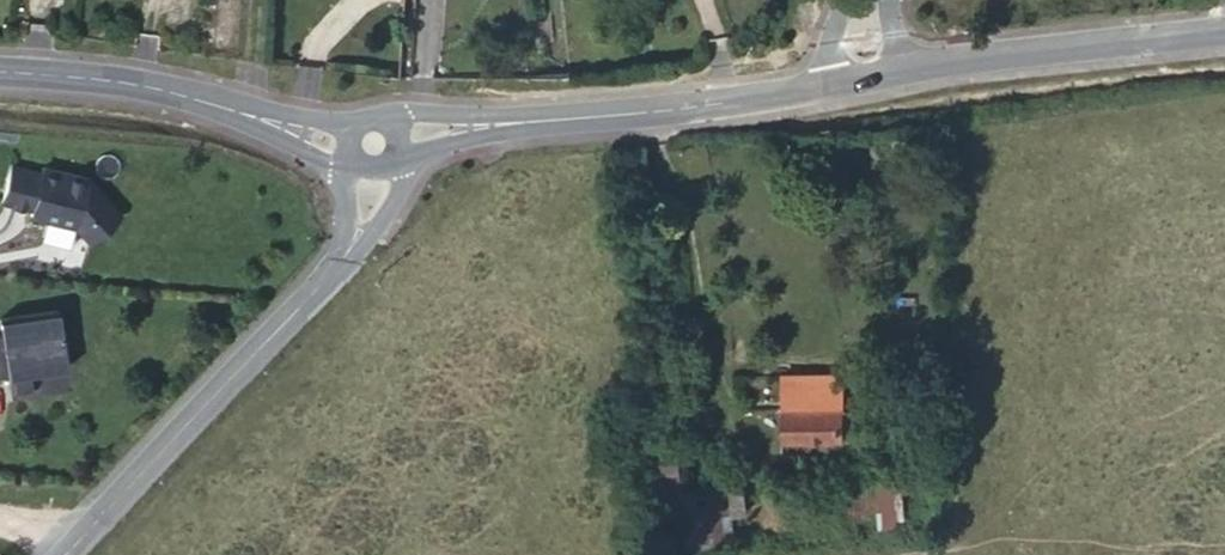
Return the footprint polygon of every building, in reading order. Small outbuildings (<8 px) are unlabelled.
[(6,178),(2,216),(33,219),(32,225),(79,230),(91,242),(121,212),(88,179),(37,175),(37,181),(6,178)] [(11,393),(32,390),(30,373),(67,366),(58,309),(0,318),(0,324),(2,334),(0,335),(0,377),(9,376),(11,393)] [(783,441),(859,441),(859,409),(843,409),(842,375),(783,375),(783,441)] [(675,541),(733,541),(733,508),(746,508),(746,478),(683,478),(683,453),(653,453),(653,508),(675,508),(675,541)] [(904,518),(901,479),(839,483),(841,533),(896,529),(897,519),(904,518)]
